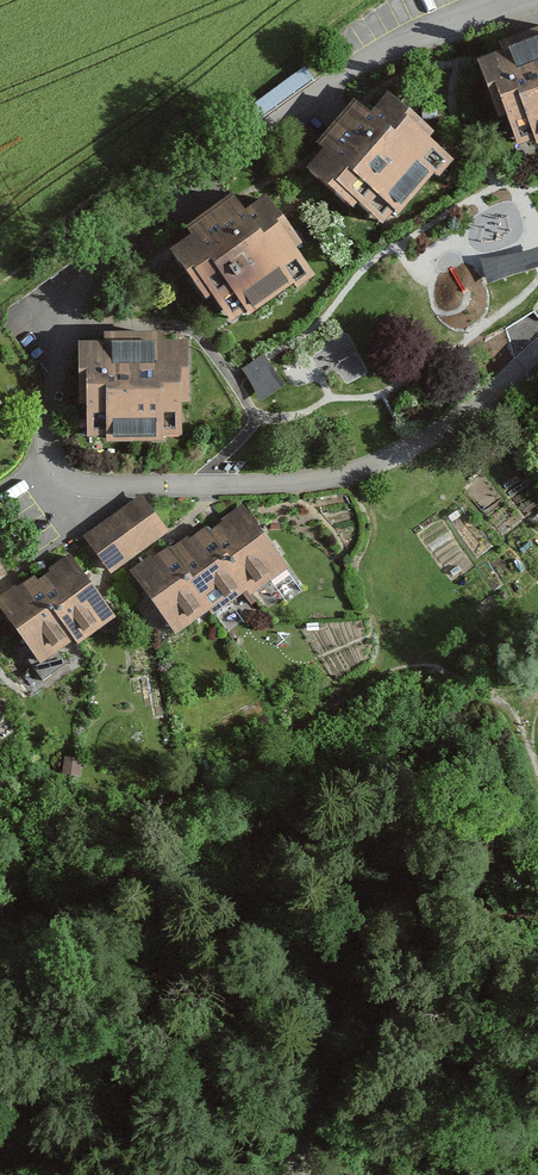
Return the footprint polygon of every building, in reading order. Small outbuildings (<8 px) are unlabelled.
[(491,62),(468,72),(492,128),(500,125),(512,154),(533,144),(536,151),(537,151),(537,34),(488,55),(491,62)] [(309,157),(315,162),(299,181),(347,219),(352,213),(376,233),(391,215),(397,219),(428,180),(421,175),(433,159),(422,150),(427,143),(378,104),(363,123),(347,110),(309,157)] [(177,242),(181,248),(161,263),(198,312),(205,307),(223,332),(242,318),(247,324),(287,293),(281,286),(297,274),(288,262),(294,257),(256,207),(237,222),(225,206),(177,242)] [(98,355),(70,355),(70,393),(76,393),(76,448),(97,448),(97,453),(154,454),(154,445),(170,445),(170,410),(179,410),(180,354),(156,354),(156,345),(98,344),(98,355)] [(124,514),(151,549),(165,539),(138,503),(124,514)] [(110,524),(137,560),(151,549),(124,514),(110,524)] [(203,540),(242,600),(245,604),(281,581),(239,517),(203,540)] [(96,534),(123,570),(137,560),(110,524),(96,534)] [(82,545),(109,581),(123,570),(96,534),(82,545)] [(170,556),(212,620),(242,600),(203,540),(201,536),(170,556)] [(212,620),(170,556),(168,552),(128,577),(170,643),(195,627),(197,629),(212,620)] [(74,644),(77,648),(109,626),(64,562),(45,575),(47,579),(35,588),(74,644)] [(31,582),(0,603),(0,617),(36,669),(74,644),(35,588),(31,582)]
